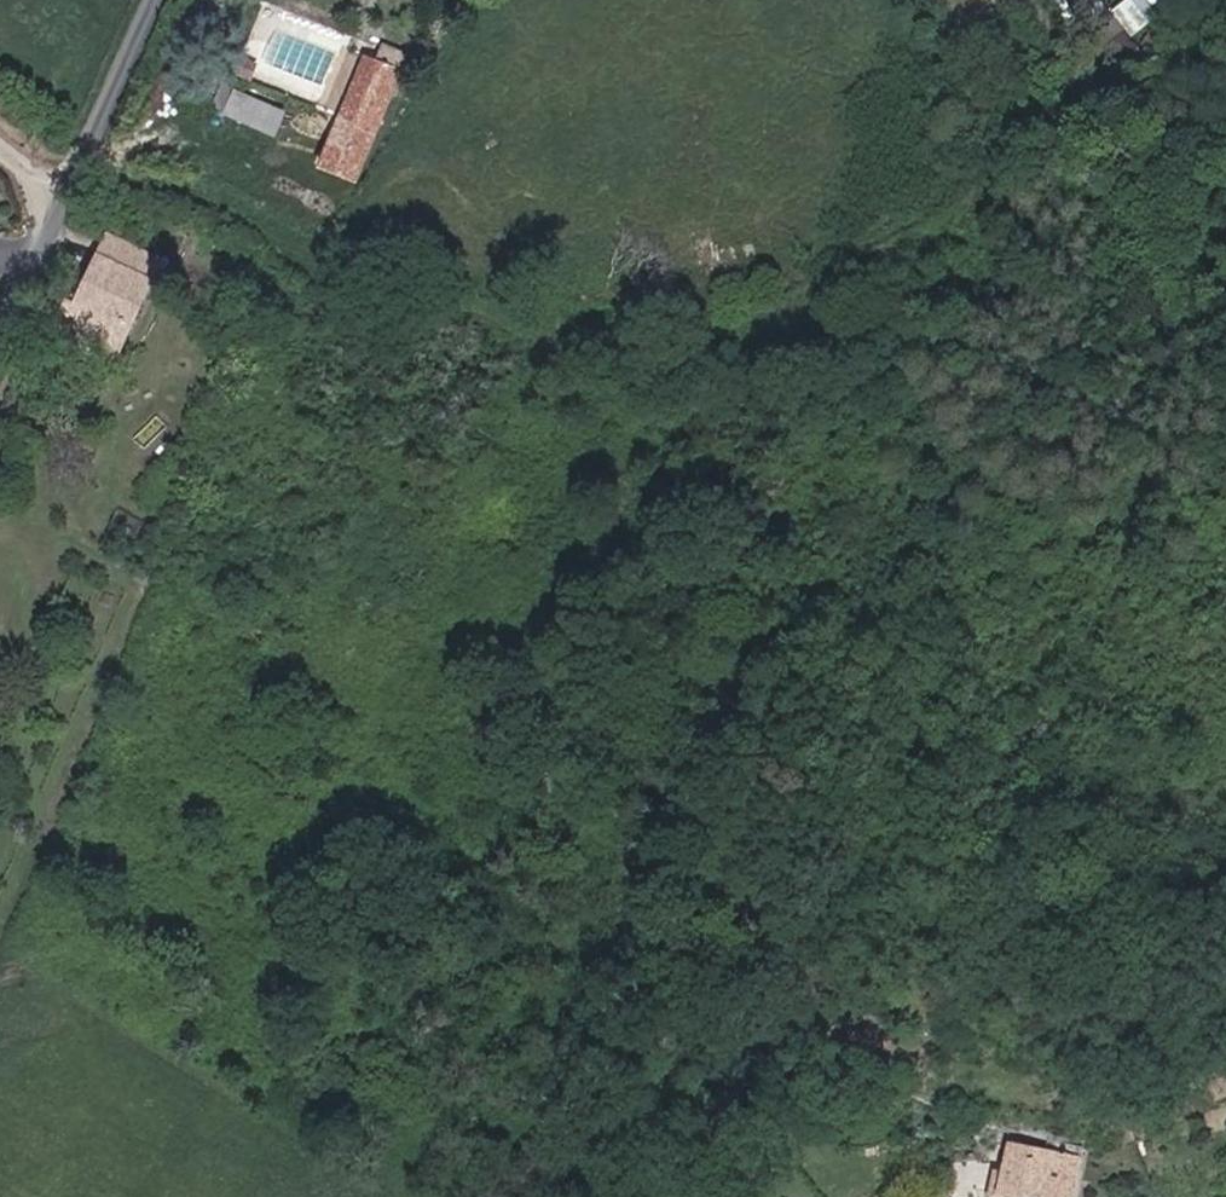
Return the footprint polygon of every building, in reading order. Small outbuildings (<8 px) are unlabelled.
[(1149,18),(1132,0),(1129,0),(1117,11),(1135,31),(1149,18)] [(409,70),(368,55),(346,116),(387,131),(409,70)] [(276,133),(286,110),(237,90),(227,113),(276,133)] [(73,296),(54,335),(116,364),(168,254),(116,227),(81,300),(73,296)] [(1016,1137),(1005,1190),(1038,1196),(1077,1196),(1087,1153),(1016,1137)]
